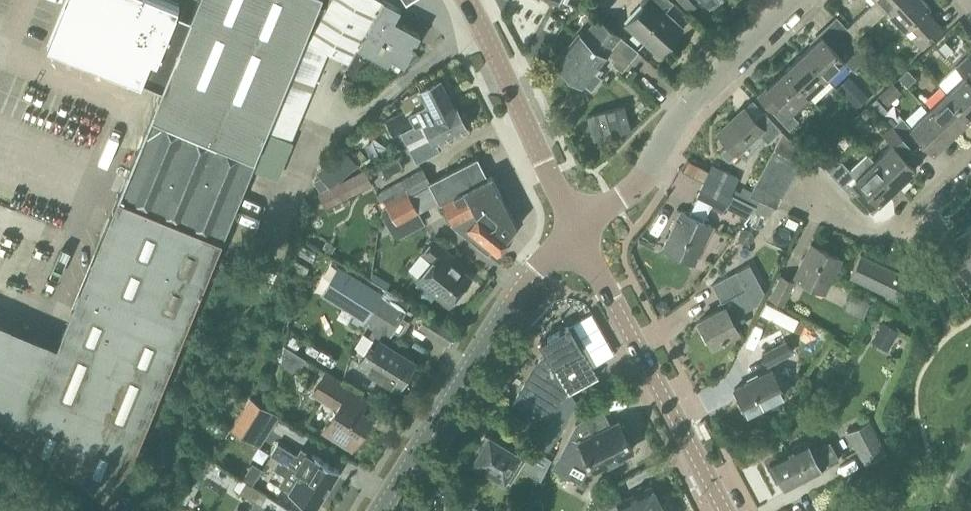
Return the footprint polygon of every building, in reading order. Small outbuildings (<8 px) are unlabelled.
[(114,500),(266,129),(294,62),(305,38),(320,0),(199,0),(191,20),(176,13),(180,4),(170,0),(66,0),(47,46),(140,83),(142,79),(163,88),(57,345),(11,326),(0,352),(0,429),(114,500)] [(328,50),(350,61),(357,47),(382,0),(332,0),(310,41),(305,38),(294,62),(266,129),(291,139),(328,50)] [(357,47),(387,63),(390,57),(404,64),(420,35),(393,21),(399,9),(383,0),(382,0),(357,47)] [(659,55),(683,27),(666,12),(674,3),(670,0),(647,0),(648,1),(626,26),(659,55)] [(690,10),(701,0),(680,0),(690,10)] [(857,38),(886,10),(897,0),(876,0),(878,2),(871,8),(870,7),(846,28),(850,32),(841,40),(862,62),(871,54),(857,38)] [(943,28),(925,9),(930,5),(925,0),(897,0),(886,10),(922,48),(943,28)] [(580,36),(556,66),(569,77),(571,75),(583,84),(584,83),(592,90),(602,78),(597,73),(601,69),(597,66),(608,52),(616,59),(613,63),(623,70),(638,51),(621,38),(622,37),(598,17),(582,38),(580,36)] [(802,53),(827,79),(845,62),(853,71),(862,62),(841,40),(830,28),(821,36),(802,53)] [(945,40),(938,46),(947,55),(953,48),(945,40)] [(827,79),(802,53),(784,70),(809,96),(827,79)] [(963,75),(946,92),(970,118),(970,117),(970,65),(965,59),(956,67),(963,75)] [(908,87),(917,78),(907,69),(899,77),(908,87)] [(789,129),(798,121),(791,113),(809,96),(784,70),(757,95),(789,129)] [(393,135),(401,130),(453,105),(440,79),(419,90),(409,96),(416,109),(409,113),(407,109),(386,121),(393,135)] [(846,96),(857,108),(869,97),(859,85),(846,96)] [(970,118),(946,92),(928,108),(952,135),(970,118)] [(471,125),(464,113),(460,115),(455,104),(453,105),(401,130),(408,144),(409,146),(417,161),(443,148),(440,142),(467,128),(466,127),(471,125)] [(744,108),(718,132),(729,144),(721,151),(729,160),(737,152),(759,132),(768,141),(781,129),(764,112),(755,120),(744,108)] [(893,126),(914,148),(922,140),(934,152),(952,135),(928,108),(910,126),(902,117),(893,126)] [(846,118),(838,109),(829,117),(838,126),(846,118)] [(914,148),(893,126),(884,134),(892,142),(873,159),(898,186),(916,168),(905,156),(914,148)] [(401,130),(393,135),(401,150),(409,146),(408,144),(401,130)] [(804,155),(783,132),(773,152),(799,166),(804,155)] [(823,146),(814,154),(821,163),(826,158),(826,149),(823,146)] [(356,166),(339,150),(323,164),(340,179),(356,166)] [(793,176),(799,166),(773,152),(767,162),(793,176)] [(850,193),(852,191),(871,211),(898,186),(873,159),(868,154),(851,170),(840,158),(828,169),(850,193)] [(429,182),(428,183),(439,203),(442,202),(453,223),(459,220),(495,250),(516,225),(492,177),(488,178),(478,158),(429,182)] [(704,182),(729,194),(737,177),(712,165),(709,171),(687,161),(682,171),(704,181),(704,182)] [(788,186),(793,176),(767,162),(761,173),(788,186)] [(364,169),(317,193),(325,208),(372,184),(364,169)] [(422,170),(379,194),(386,205),(383,207),(382,214),(396,238),(404,234),(398,223),(419,212),(408,193),(428,183),(429,182),(422,170)] [(783,197),(788,186),(761,173),(756,183),(783,197)] [(704,182),(696,198),(698,200),(711,206),(721,211),(729,194),(704,182)] [(777,207),(783,197),(756,183),(749,195),(777,207)] [(698,200),(693,210),(698,213),(706,216),(711,206),(698,200)] [(681,211),(663,249),(696,264),(714,226),(703,222),(706,216),(698,213),(693,210),(691,215),(681,211)] [(954,235),(963,250),(953,256),(970,284),(970,224),(954,235)] [(739,233),(739,238),(742,242),(750,243),(754,240),(754,235),(751,231),(744,230),(739,233)] [(433,239),(423,250),(433,258),(418,277),(449,302),(470,277),(452,261),(455,258),(433,239)] [(842,259),(812,243),(794,277),(811,285),(814,280),(827,287),(842,259)] [(898,302),(900,299),(910,278),(861,255),(851,276),(888,293),(887,296),(898,302)] [(724,306),(699,320),(713,344),(738,330),(733,321),(744,314),(743,311),(758,303),(754,296),(764,291),(749,264),(738,270),(712,284),(724,306)] [(794,281),(781,275),(771,296),(783,302),(794,281)] [(342,309),(363,323),(364,321),(365,322),(381,297),(358,283),(342,309)] [(387,336),(404,310),(405,310),(410,302),(386,288),(381,296),(383,296),(366,323),(387,336)] [(872,302),(852,293),(844,309),(864,318),(872,302)] [(900,331),(884,321),(872,341),(888,350),(900,331)] [(0,322),(0,352),(11,326),(0,322)] [(536,366),(512,403),(521,408),(546,424),(535,441),(531,447),(545,456),(574,409),(579,406),(570,391),(597,376),(585,355),(589,353),(583,343),(579,345),(568,326),(540,341),(548,355),(540,359),(536,366)] [(377,340),(373,338),(358,362),(363,365),(362,366),(398,388),(400,386),(403,384),(406,379),(405,376),(411,367),(413,367),(411,359),(410,360),(378,340),(377,340)] [(785,341),(762,353),(768,365),(791,353),(785,341)] [(771,370),(734,389),(748,415),(785,395),(779,385),(786,382),(780,371),(773,375),(771,370)] [(371,417),(342,398),(339,396),(346,385),(325,372),(313,393),(337,407),(322,430),(351,449),(371,417)] [(395,392),(389,400),(404,411),(410,403),(395,392)] [(248,439),(267,410),(249,398),(230,428),(248,439)] [(588,417),(576,424),(558,457),(572,464),(574,461),(588,468),(591,466),(593,470),(605,463),(608,468),(623,460),(621,455),(633,449),(627,437),(630,436),(624,424),(621,426),(619,422),(596,434),(588,417)] [(870,420),(848,432),(864,462),(886,451),(870,420)] [(519,454),(488,435),(481,446),(478,445),(472,455),(474,457),(472,461),(504,480),(519,454)] [(806,441),(770,460),(778,474),(776,478),(779,483),(783,484),(785,488),(821,468),(820,468),(838,458),(829,442),(812,451),(806,441)] [(338,469),(313,453),(311,456),(300,449),(296,455),(277,443),(270,454),(278,459),(279,459),(326,488),(338,469)] [(528,445),(516,465),(537,478),(547,457),(545,456),(531,447),(528,445)] [(289,491),(288,492),(314,508),(326,488),(279,459),(278,459),(273,468),(284,475),(278,485),(289,491)] [(252,463),(242,479),(245,481),(251,485),(261,469),(252,463)] [(251,485),(245,481),(238,492),(259,505),(266,494),(251,485)] [(614,485),(605,490),(597,503),(602,510),(636,510),(658,499),(650,484),(621,500),(614,485)] [(658,499),(636,510),(665,510),(658,499)]
